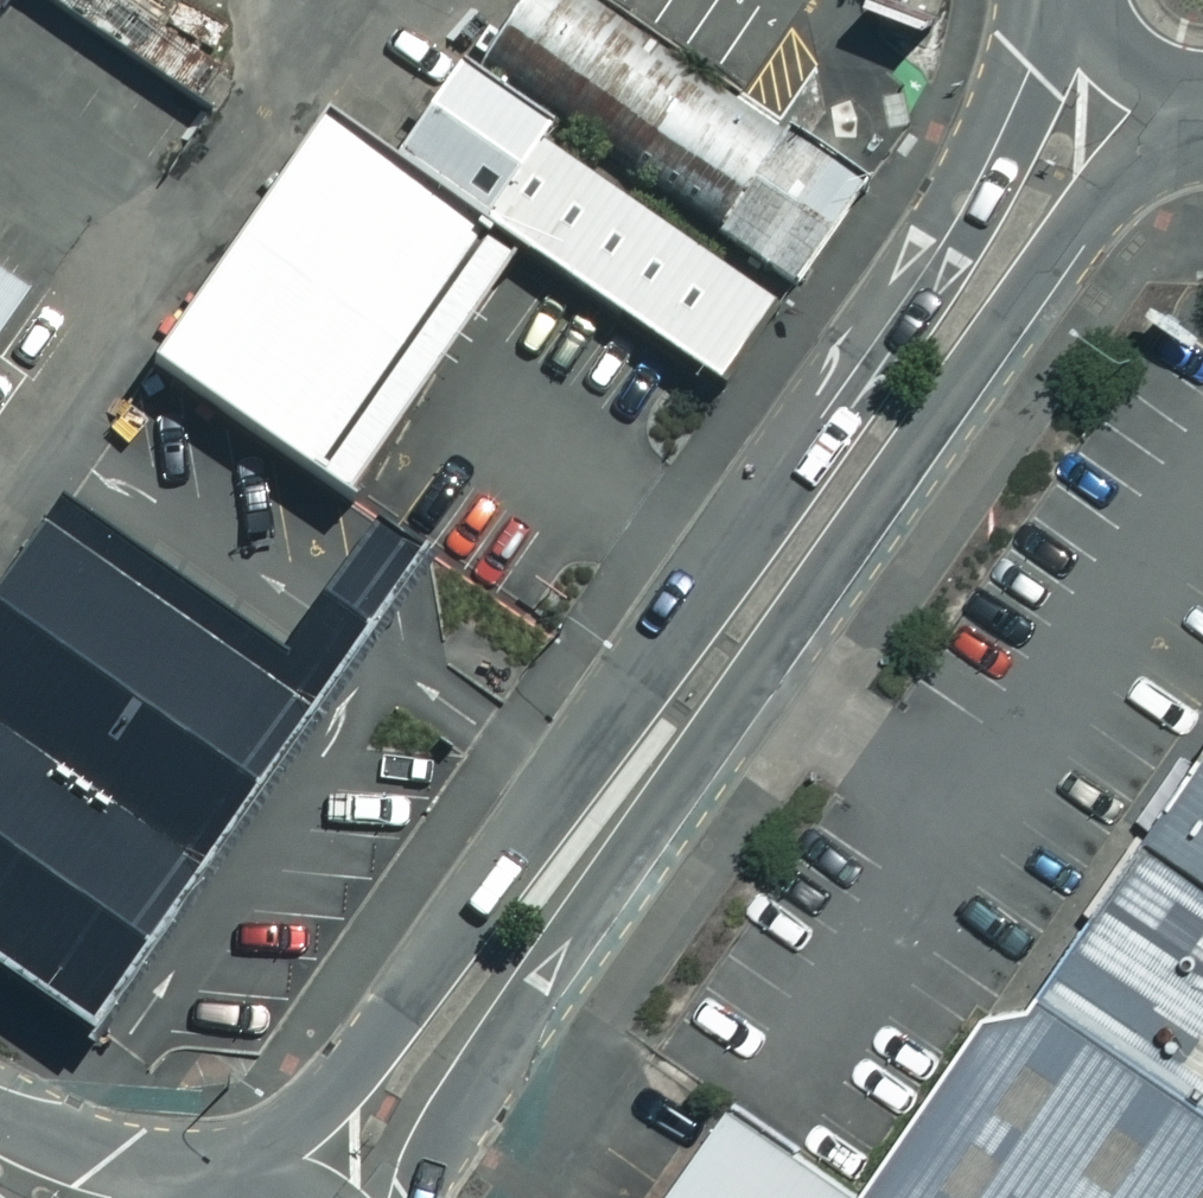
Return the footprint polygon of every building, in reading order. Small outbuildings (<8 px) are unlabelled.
[(583,0),(503,0),(454,74),(776,291),(853,175),(736,99),(583,0)] [(776,291),(454,74),(394,163),(516,243),(718,375),(776,291)] [(394,163),(315,111),(150,360),(350,495),(509,253),(516,243),(394,163)] [(34,290),(0,266),(0,340),(34,290)] [(0,569),(0,724),(190,856),(291,711),(34,532),(30,526),(0,569)] [(0,724),(0,976),(70,1026),(190,856),(0,724)] [(1195,756),(1171,792),(1145,830),(1202,869),(1202,745),(1195,756)] [(1145,830),(1101,895),(1091,909),(1081,924),(1042,981),(1202,1090),(1202,869),(1145,830)] [(1042,981),(1026,1005),(1014,1007),(988,1012),(982,1013),(864,1185),(860,1192),(869,1197),(1202,1197),(1202,1090),(1042,981)] [(860,1192),(727,1103),(663,1197),(869,1197),(860,1192)]
